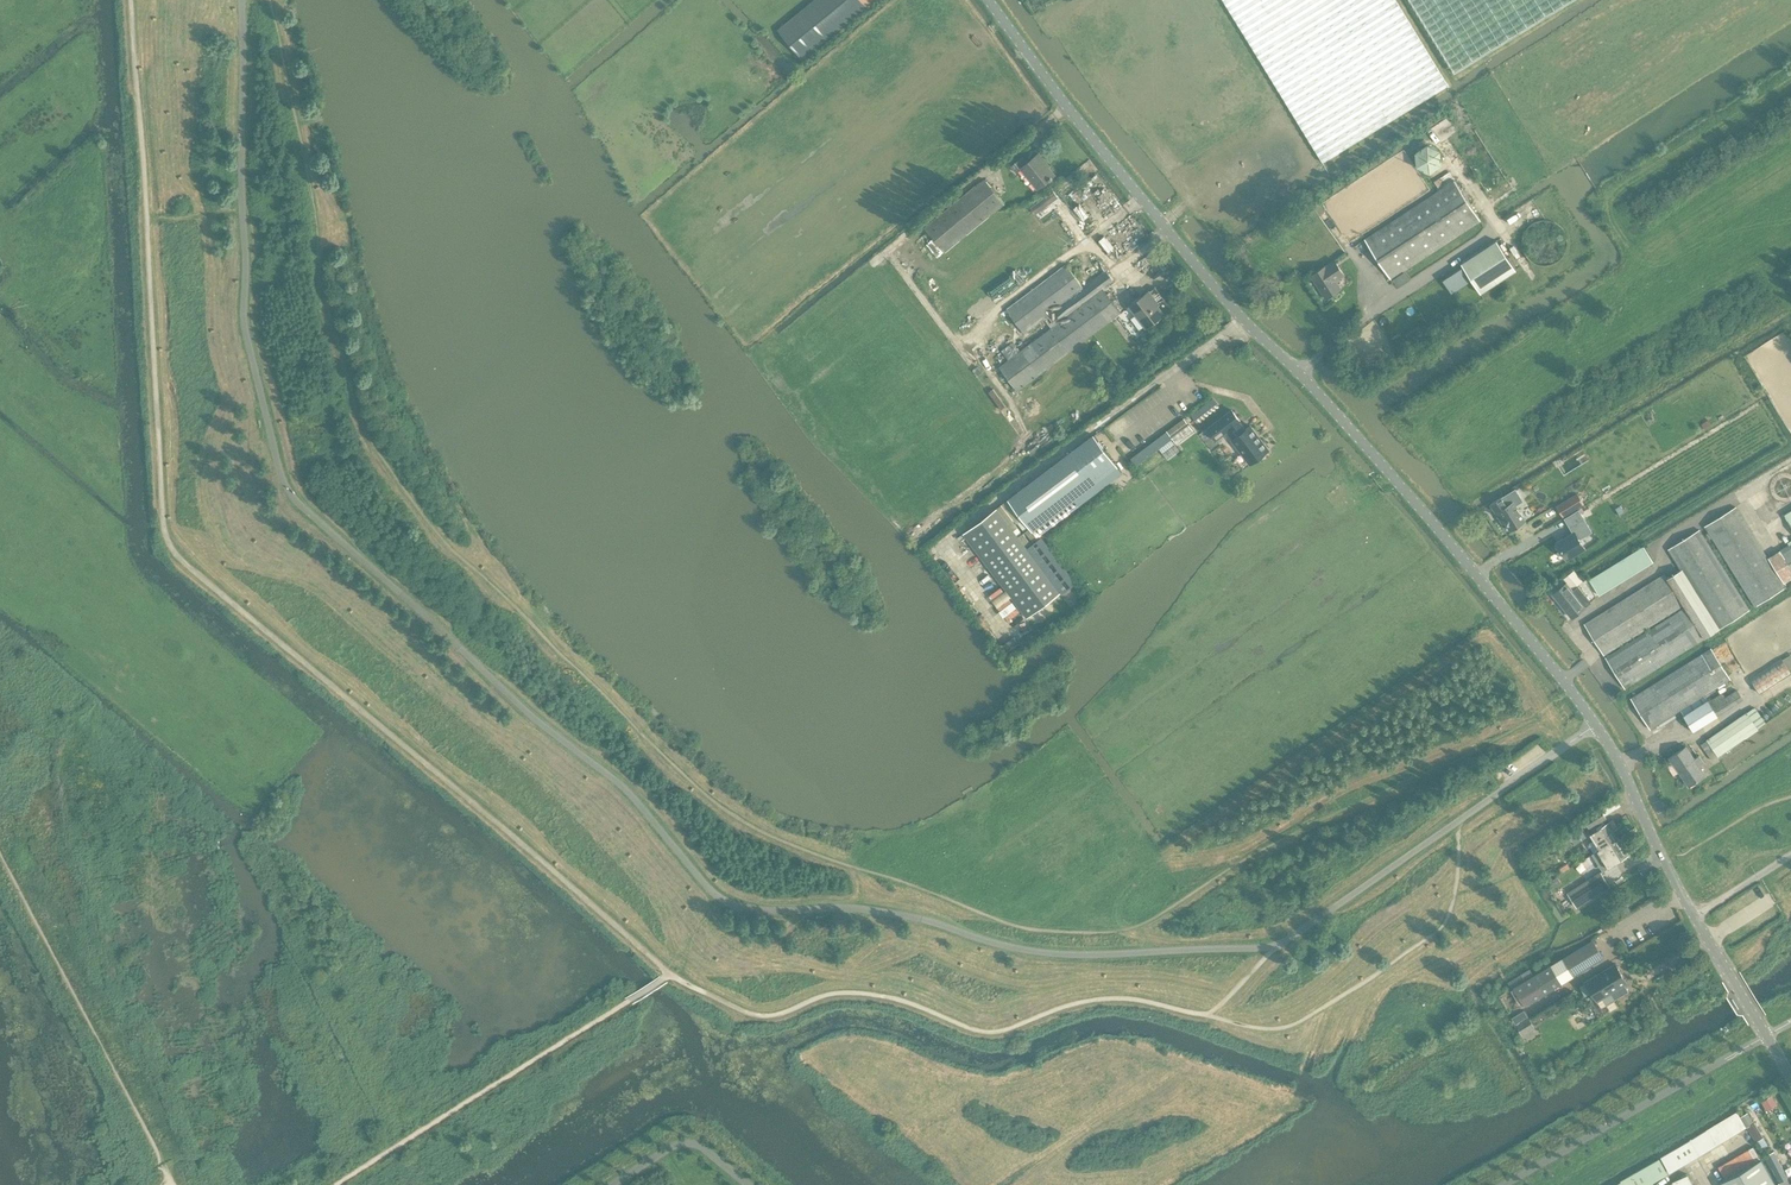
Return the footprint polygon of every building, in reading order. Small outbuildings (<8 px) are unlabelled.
[(778,30),(802,59),(866,7),(861,0),(814,0),(778,30)] [(1322,163),(1449,85),(1396,0),(1223,0),(1322,163)] [(1454,73),(1573,0),(1410,0),(1454,73)] [(1038,188),(1055,175),(1038,153),(1028,162),(1023,156),(1012,166),(1017,172),(1022,168),(1038,188)] [(944,252),(1004,203),(984,179),(925,228),(944,252)] [(1391,280),(1481,221),(1455,181),(1365,240),(1391,280)] [(1496,239),(1461,263),(1480,293),(1516,270),(1496,239)] [(1326,299),(1341,288),(1336,280),(1345,275),(1335,260),(1326,265),(1311,275),(1326,299)] [(1043,318),(1054,311),(1084,288),(1066,265),(1007,310),(1025,333),(1044,319),(1043,318)] [(1462,268),(1443,280),(1452,294),(1471,281),(1462,268)] [(1054,311),(1061,321),(1102,289),(1113,281),(1106,271),(1084,288),(1054,311)] [(1146,328),(1164,314),(1159,306),(1166,300),(1157,286),(1149,292),(1129,306),(1146,328)] [(1009,359),(999,367),(1018,391),(1038,375),(1072,350),(1085,340),(1121,313),(1102,289),(1061,321),(1052,328),(1051,328),(1020,351),(1013,342),(1002,350),(1009,359)] [(1208,428),(1216,439),(1231,428),(1237,436),(1232,440),(1250,464),(1269,449),(1251,425),(1245,429),(1240,422),(1240,421),(1232,410),(1208,428)] [(1176,443),(1193,430),(1184,418),(1167,431),(1176,443)] [(1094,435),(1044,472),(1008,499),(1030,528),(1115,463),(1094,435)] [(1516,488),(1490,504),(1491,506),(1499,519),(1502,517),(1510,530),(1526,520),(1516,506),(1524,501),(1516,488)] [(1577,493),(1557,505),(1563,517),(1584,504),(1577,493)] [(1755,607),(1786,587),(1736,507),(1705,526),(1755,607)] [(1061,592),(997,508),(963,533),(1027,618),(1061,592)] [(1556,544),(1555,545),(1559,552),(1561,551),(1567,561),(1586,549),(1580,539),(1593,532),(1579,509),(1564,518),(1572,531),(1555,542),(1556,544)] [(1668,550),(1681,570),(1719,630),(1750,610),(1700,530),(1668,550)] [(1780,550),(1790,568),(1790,543),(1780,550)] [(1599,595),(1653,561),(1643,546),(1590,580),(1599,595)] [(1681,570),(1667,578),(1685,606),(1705,638),(1719,630),(1681,570)] [(1584,624),(1605,657),(1685,606),(1667,578),(1664,574),(1584,624)] [(1591,601),(1585,595),(1586,595),(1578,586),(1573,590),(1567,583),(1553,594),(1572,618),(1586,607),(1585,606),(1591,601)] [(1685,606),(1605,657),(1625,689),(1705,638),(1685,606)] [(1650,729),(1681,710),(1705,695),(1731,679),(1711,648),(1631,698),(1650,729)] [(1783,659),(1751,679),(1759,692),(1790,672),(1783,659)] [(1722,694),(1709,701),(1718,715),(1743,699),(1737,690),(1725,698),(1722,694)] [(1705,695),(1681,710),(1693,730),(1718,715),(1709,701),(1705,695)] [(1755,707),(1707,740),(1701,744),(1712,760),(1766,723),(1755,707)] [(1689,786),(1705,774),(1700,767),(1705,763),(1699,755),(1695,758),(1686,746),(1669,758),(1689,786)] [(1590,829),(1607,819),(1600,808),(1584,818),(1590,829)] [(1600,849),(1618,838),(1614,831),(1618,828),(1613,820),(1590,834),(1594,839),(1594,840),(1595,841),(1595,842),(1596,843),(1597,844),(1597,845),(1598,846),(1598,847),(1599,848),(1600,849)] [(1568,834),(1550,845),(1554,851),(1572,840),(1575,845),(1588,837),(1581,826),(1568,834)] [(1628,855),(1618,838),(1600,849),(1600,850),(1599,850),(1598,851),(1598,852),(1599,852),(1599,853),(1600,854),(1600,855),(1601,855),(1601,856),(1602,857),(1602,858),(1603,858),(1603,859),(1604,860),(1604,861),(1605,862),(1605,863),(1606,864),(1607,865),(1607,866),(1608,867),(1628,855)] [(1590,842),(1590,844),(1590,846),(1590,847),(1591,847),(1591,848),(1591,849),(1592,849),(1592,850),(1593,851),(1593,852),(1594,853),(1593,853),(1593,854),(1593,855),(1593,856),(1594,857),(1595,859),(1596,860),(1597,861),(1597,862),(1598,863),(1598,864),(1600,866),(1600,867),(1601,868),(1602,870),(1603,870),(1604,870),(1605,870),(1605,869),(1607,868),(1608,867),(1607,866),(1607,865),(1606,864),(1605,863),(1605,862),(1604,861),(1604,860),(1603,859),(1603,858),(1602,858),(1602,857),(1601,856),(1601,855),(1600,855),(1600,854),(1599,853),(1599,852),(1598,852),(1598,851),(1599,850),(1600,850),(1600,849),(1599,848),(1598,847),(1598,846),(1597,845),(1597,844),(1596,843),(1595,842),(1595,841),(1594,840),(1594,839),(1593,840),(1591,841),(1590,842)] [(1609,886),(1600,873),(1568,893),(1577,906),(1609,886)] [(1558,876),(1545,884),(1549,891),(1562,883),(1558,876)] [(1627,906),(1619,911),(1622,915),(1630,911),(1627,906)] [(1603,957),(1594,942),(1593,940),(1564,958),(1574,975),(1603,957)] [(1586,982),(1580,986),(1585,995),(1591,992),(1592,992),(1593,992),(1592,991),(1596,989),(1602,998),(1603,997),(1607,1004),(1629,990),(1625,984),(1627,983),(1616,964),(1585,982),(1586,982)] [(1515,988),(1525,1004),(1561,982),(1551,966),(1515,988)] [(1529,1017),(1516,1025),(1522,1034),(1534,1027),(1529,1017)] [(1772,1095),(1761,1102),(1766,1110),(1777,1104),(1772,1095)] [(1746,1108),(1753,1120),(1765,1112),(1758,1101),(1746,1108)] [(1660,1157),(1669,1172),(1746,1127),(1740,1117),(1737,1112),(1660,1157)] [(1748,1112),(1740,1117),(1746,1127),(1747,1127),(1756,1142),(1763,1137),(1755,1123),(1754,1123),(1748,1112)] [(1753,1147),(1718,1167),(1725,1179),(1760,1159),(1753,1147)] [(1790,1184),(1787,1179),(1788,1178),(1774,1152),(1765,1157),(1771,1168),(1772,1167),(1780,1183),(1778,1183),(1779,1184),(1790,1184)] [(1625,1179),(1621,1182),(1615,1184),(1649,1184),(1668,1174),(1660,1159),(1625,1179)] [(1719,1183),(1720,1184),(1776,1184),(1761,1159),(1760,1159),(1725,1179),(1719,1183)] [(1673,1182),(1675,1184),(1693,1184),(1687,1175),(1673,1182)]
